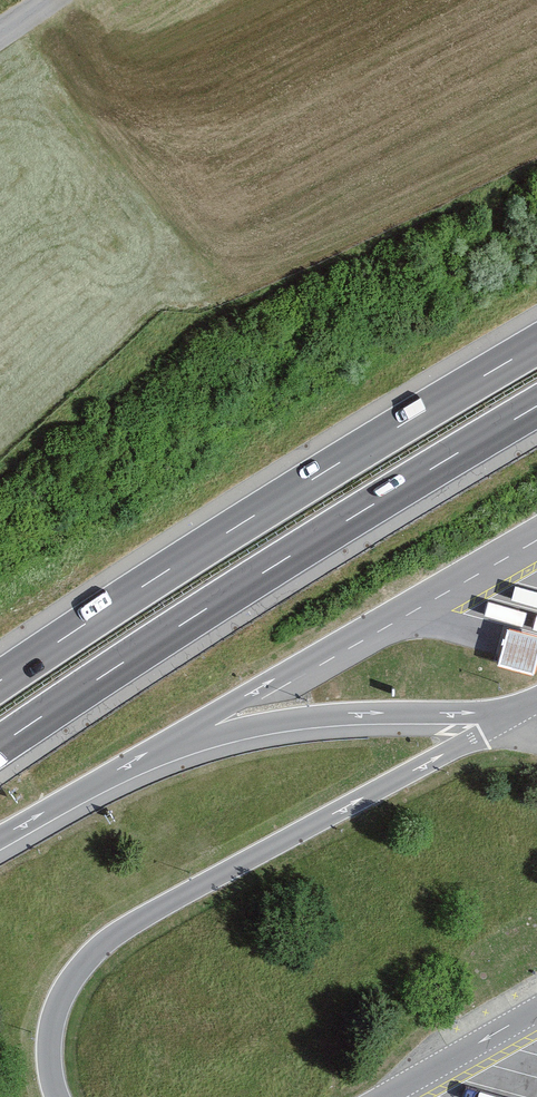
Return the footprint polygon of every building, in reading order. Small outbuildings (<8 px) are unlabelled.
[(488,614),(506,616),(499,666),(536,671),(536,663),(536,630),(527,628),(529,609),(489,604),(488,614)]
